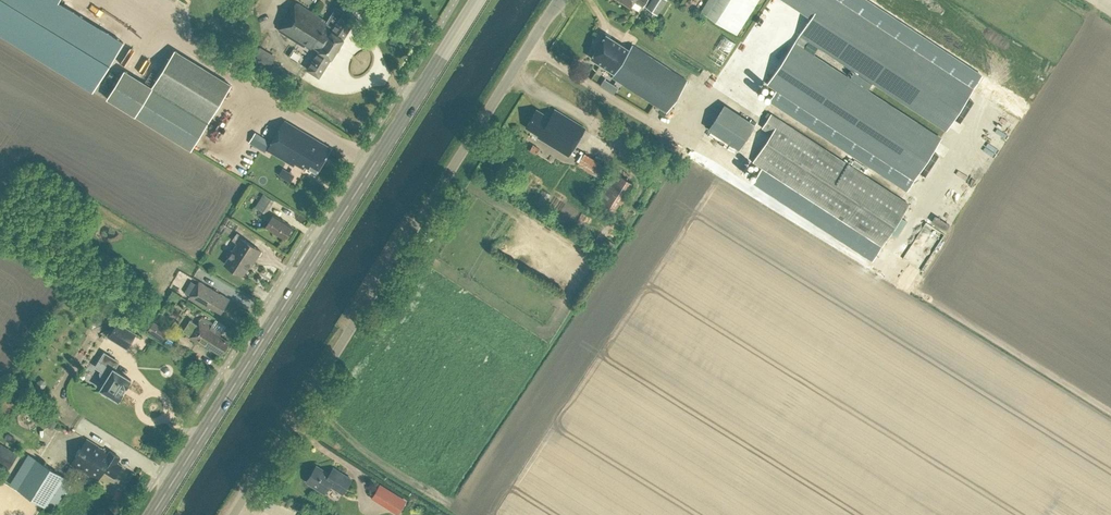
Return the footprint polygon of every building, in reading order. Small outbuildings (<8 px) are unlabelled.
[(111,62),(124,41),(111,33),(56,0),(0,0),(0,32),(94,89),(111,62)] [(278,27),(280,28),(279,30),(309,49),(300,63),(319,76),(356,18),(336,5),(327,20),(296,0),(287,13),(278,27)] [(667,0),(652,0),(647,7),(650,9),(646,15),(652,18),(656,12),(658,14),(667,0)] [(758,0),(716,0),(707,13),(737,32),(758,0)] [(940,142),(943,138),(805,48),(809,42),(947,131),(950,127),(969,97),(975,89),(973,88),(839,0),(785,0),(811,17),(799,35),(795,42),(767,84),(915,181),(940,142)] [(629,48),(606,33),(590,57),(613,72),(611,77),(666,113),(688,79),(632,43),(629,48)] [(733,62),(747,40),(735,33),(722,55),(733,62)] [(125,70),(108,99),(191,149),(208,121),(231,83),(174,49),(152,86),(125,70)] [(257,52),(251,61),(268,71),(274,62),(257,52)] [(724,104),(708,129),(739,149),(755,124),(724,104)] [(536,108),(525,127),(530,130),(538,135),(537,137),(567,155),(585,127),(554,108),(550,117),(536,108)] [(754,160),(882,243),(889,232),(897,237),(907,221),(899,216),(909,201),(772,112),(764,125),(772,131),(754,160)] [(316,172),(331,147),(284,119),(266,149),(293,165),(295,163),(303,168),(304,165),(316,172)] [(692,140),(725,155),(731,145),(697,129),(692,140)] [(247,149),(247,139),(235,138),(234,148),(247,149)] [(529,150),(536,154),(539,147),(533,144),(529,150)] [(604,180),(611,168),(585,153),(578,164),(604,180)] [(576,181),(586,172),(568,155),(559,164),(576,181)] [(279,174),(286,179),(290,173),(282,168),(279,174)] [(635,183),(613,170),(595,200),(616,213),(635,183)] [(266,213),(275,200),(264,193),(255,206),(266,213)] [(285,238),(288,233),(290,232),(292,230),(291,228),(292,226),(273,214),(265,226),(285,238)] [(949,226),(934,216),(930,223),(945,232),(949,226)] [(253,264),(261,250),(239,236),(227,255),(229,256),(225,263),(243,275),(251,263),(253,264)] [(600,246),(608,252),(615,243),(606,237),(600,246)] [(221,312),(229,298),(199,280),(189,297),(208,309),(210,306),(221,312)] [(178,302),(182,295),(173,290),(169,297),(178,302)] [(156,311),(161,304),(156,301),(152,308),(156,311)] [(222,331),(201,317),(197,323),(191,318),(184,329),(190,333),(188,335),(210,350),(211,348),(220,354),(222,351),(224,351),(228,346),(228,343),(230,341),(220,334),(222,331)] [(163,340),(170,331),(154,321),(148,331),(163,340)] [(118,322),(108,336),(127,348),(136,333),(118,322)] [(97,366),(103,370),(101,372),(102,376),(107,379),(101,388),(104,390),(104,392),(108,394),(110,394),(119,399),(131,379),(115,368),(119,361),(105,352),(97,366)] [(101,377),(89,370),(95,359),(85,354),(76,371),(84,375),(80,382),(86,385),(81,394),(93,400),(101,385),(98,383),(101,377)] [(52,418),(47,425),(53,428),(58,421),(52,418)] [(37,429),(31,427),(28,439),(34,441),(37,429)] [(108,451),(86,438),(71,463),(98,479),(104,470),(114,476),(122,464),(117,461),(120,456),(109,450),(108,451)] [(7,471),(17,454),(0,443),(0,466),(7,471)] [(10,484),(46,507),(52,511),(71,481),(65,477),(28,454),(10,484)] [(329,473),(316,464),(306,481),(324,492),(329,484),(342,493),(351,478),(333,467),(329,473)] [(382,483),(373,497),(399,514),(408,499),(382,483)]
